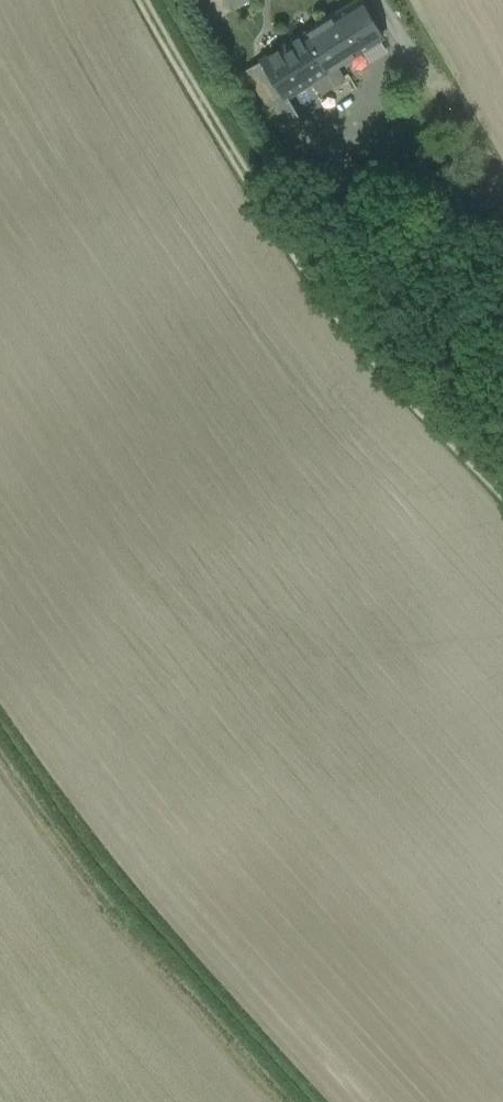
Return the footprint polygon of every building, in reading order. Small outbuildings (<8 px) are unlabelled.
[(357,48),(381,32),(361,0),(359,0),(336,15),(357,48)] [(357,48),(336,15),(262,62),(284,95),(286,94),(310,78),(319,91),(344,74),(336,61),(357,48)] [(286,94),(284,95),(262,62),(242,74),(279,132),(301,117),(286,94)] [(279,132),(278,132),(300,165),(327,148),(305,115),(301,117),(279,132)]
